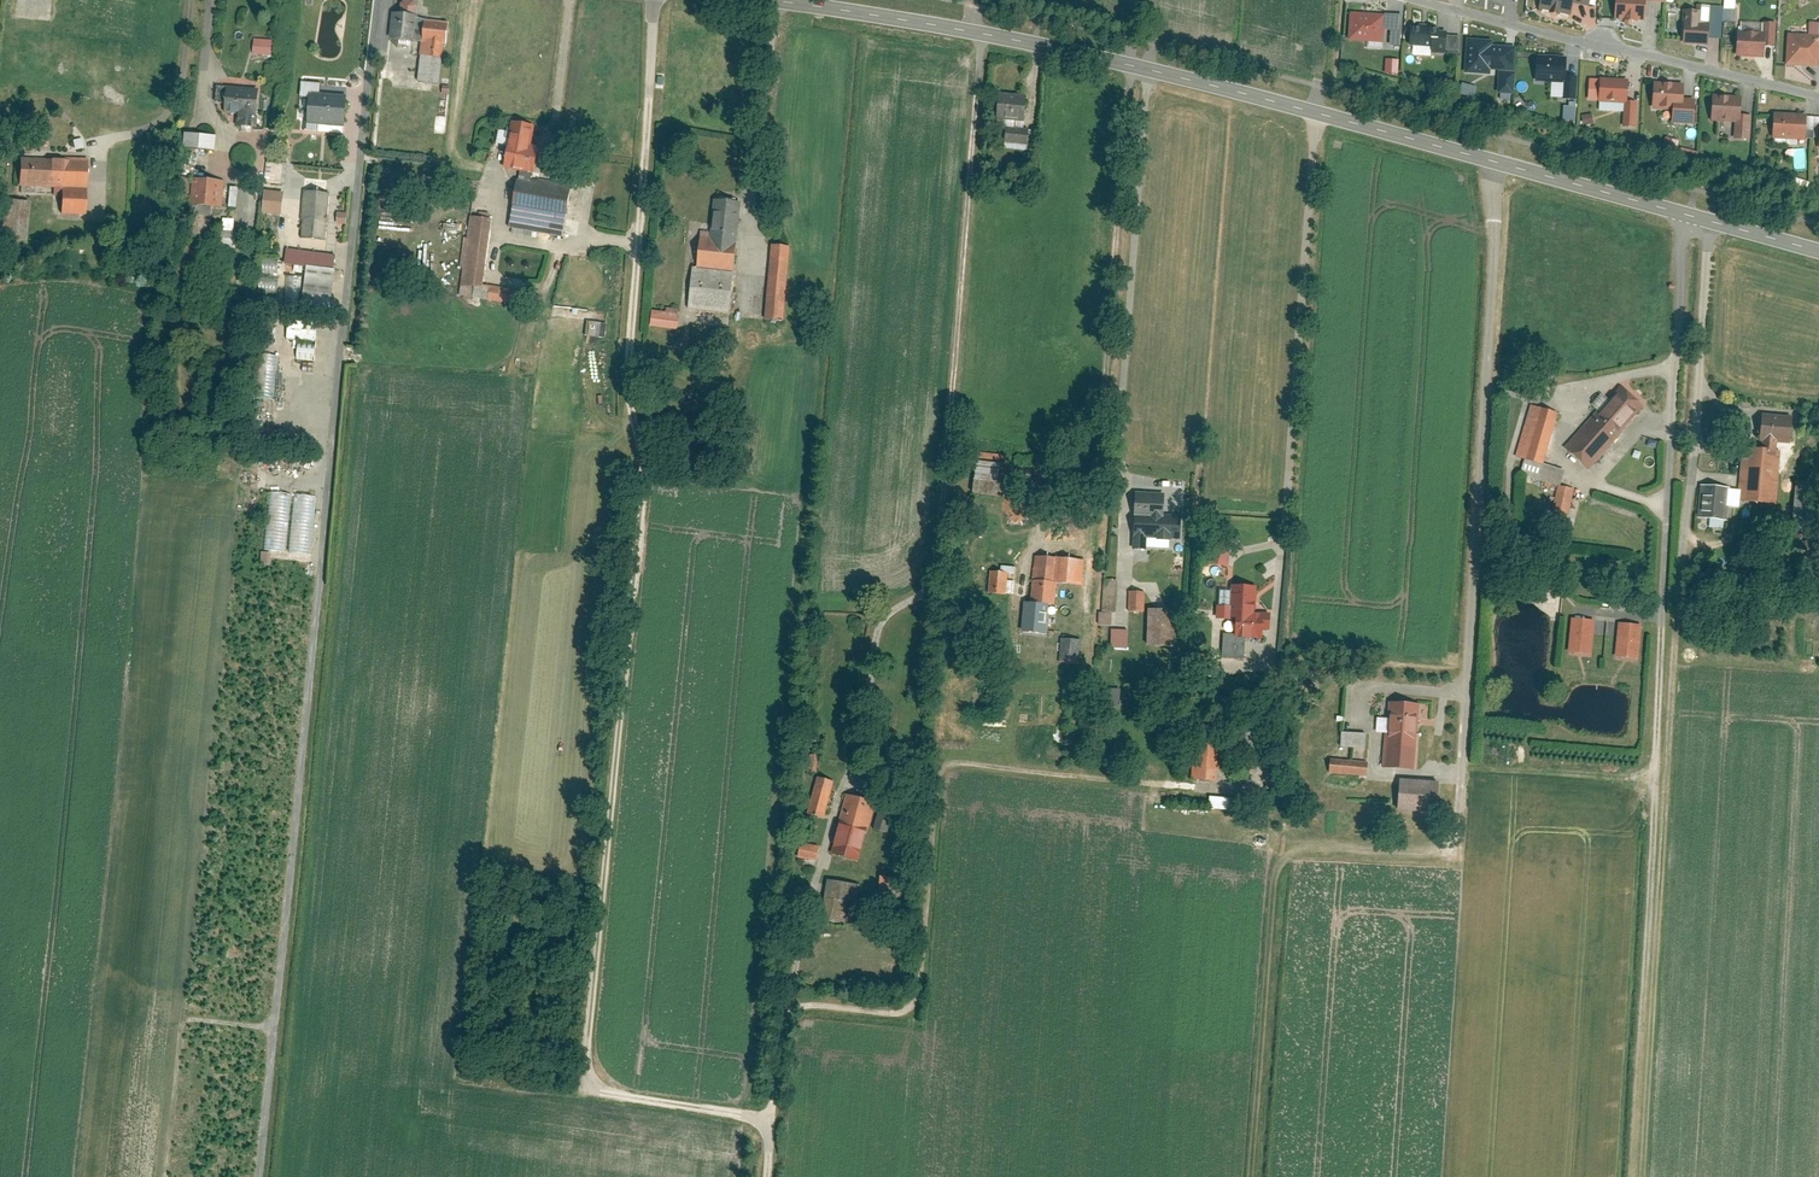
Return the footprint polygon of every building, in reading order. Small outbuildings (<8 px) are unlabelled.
[(1539,11),(1572,13),(1572,0),(1539,0),(1539,11)] [(1613,18),(1644,20),(1645,6),(1666,7),(1667,0),(1614,0),(1613,18)] [(416,81),(435,83),(440,23),(413,20),(414,4),(396,3),(393,41),(420,44),(416,81)] [(1684,12),(1682,43),(1707,45),(1708,35),(1721,36),(1722,6),(1707,5),(1706,14),(1684,12)] [(1350,8),(1348,36),(1380,39),(1382,10),(1350,8)] [(1392,29),(1392,45),(1404,45),(1403,14),(1387,14),(1387,29),(1392,29)] [(1407,22),(1406,45),(1430,46),(1430,53),(1458,53),(1458,29),(1445,29),(1445,23),(1407,22)] [(1784,65),(1814,67),(1815,47),(1818,47),(1818,22),(1816,22),(1815,38),(1785,36),(1784,65)] [(1734,32),(1733,57),(1762,58),(1762,43),(1772,43),(1772,26),(1761,25),(1760,34),(1734,32)] [(273,40),(255,38),(254,54),(272,55),(273,40)] [(1490,42),(1468,41),(1467,73),(1489,74),(1489,67),(1512,68),(1512,50),(1490,49),(1490,42)] [(1565,54),(1534,53),(1533,82),(1561,82),(1561,98),(1576,99),(1577,67),(1565,67),(1565,54)] [(1386,58),(1386,73),(1399,73),(1399,58),(1386,58)] [(1626,81),(1602,80),(1601,100),(1618,101),(1617,122),(1632,123),(1633,100),(1626,99),(1626,81)] [(1468,94),(1475,96),(1478,86),(1471,84),(1468,94)] [(1680,86),(1653,84),(1652,108),(1664,108),(1663,122),(1679,123),(1679,114),(1690,115),(1691,102),(1679,101),(1680,86)] [(306,100),(305,125),(339,126),(340,99),(320,98),(321,86),(299,85),(298,99),(306,100)] [(255,94),(221,91),(220,112),(234,113),(233,124),(244,125),(245,112),(253,113),(255,94)] [(1025,97),(999,96),(997,127),(1004,128),(1002,150),(1025,151),(1026,129),(1024,128),(1025,97)] [(1735,99),(1712,98),(1711,122),(1732,123),(1731,139),(1742,140),(1744,116),(1734,115),(1735,99)] [(1571,106),(1565,105),(1564,120),(1576,122),(1578,102),(1571,102),(1571,106)] [(1804,121),(1773,119),(1772,138),(1794,139),(1794,144),(1813,144),(1814,127),(1803,127),(1804,121)] [(519,172),(509,228),(553,236),(562,190),(524,183),(531,149),(519,147),(522,129),(507,126),(499,168),(519,172)] [(218,135),(186,132),(185,147),(217,150),(218,135)] [(1667,137),(1664,149),(1677,152),(1680,140),(1667,137)] [(84,164),(15,160),(14,193),(31,194),(32,185),(54,186),(52,213),(82,214),(84,164)] [(288,164),(267,162),(265,183),(286,185),(288,164)] [(226,181),(194,178),(192,205),(224,207),(226,181)] [(283,215),(286,192),(266,190),(264,213),(283,215)] [(331,193),(305,190),(302,219),(304,220),(303,238),(327,241),(331,193)] [(680,306),(722,311),(734,204),(716,202),(712,236),(699,235),(695,271),(684,270),(680,306)] [(349,212),(339,212),(338,224),(348,225),(349,212)] [(236,252),(237,218),(222,218),(221,251),(236,252)] [(485,293),(493,221),(472,218),(464,291),(485,293)] [(764,320),(778,321),(783,248),(770,247),(764,320)] [(337,254),(288,249),(286,264),(308,266),(308,265),(336,268),(337,254)] [(336,268),(308,265),(308,266),(303,304),(332,308),(337,269),(336,268)] [(288,276),(287,289),(299,290),(300,277),(288,276)] [(654,310),(652,326),(679,330),(682,309),(668,307),(667,311),(654,310)] [(588,321),(587,335),(605,337),(606,323),(588,321)] [(317,334),(296,333),(295,350),(316,352),(317,334)] [(276,398),(276,355),(262,355),(261,398),(276,398)] [(1590,469),(1643,406),(1620,387),(1610,399),(1603,393),(1591,407),(1597,411),(1566,448),(1590,469)] [(1557,413),(1531,405),(1516,458),(1525,461),(1520,476),(1558,487),(1563,472),(1542,465),(1557,413)] [(1792,417),(1760,414),(1758,442),(1761,442),(1761,449),(1776,450),(1776,443),(1789,445),(1792,417)] [(1810,435),(1809,448),(1818,449),(1818,435),(1810,435)] [(1761,449),(1742,447),(1737,501),(1776,504),(1780,450),(1776,450),(1761,449)] [(999,458),(972,456),(970,490),(997,491),(999,458)] [(1052,461),(1034,461),(1034,479),(1052,479),(1052,461)] [(1795,482),(1791,531),(1818,534),(1818,484),(1795,482)] [(1729,488),(1700,485),(1697,518),(1726,521),(1729,488)] [(1576,490),(1561,487),(1555,518),(1570,521),(1576,490)] [(1137,491),(1133,550),(1146,550),(1147,538),(1157,539),(1157,540),(1172,541),(1172,539),(1182,540),(1183,514),(1166,513),(1167,492),(1137,491)] [(311,554),(316,496),(270,492),(265,550),(311,554)] [(1028,498),(1008,496),(1005,532),(1024,534),(1028,498)] [(1226,566),(1228,536),(1207,535),(1205,564),(1226,566)] [(272,553),(262,552),(261,564),(271,565),(272,553)] [(1076,558),(1033,555),(1030,601),(1045,603),(1046,580),(1075,582),(1076,558)] [(1004,571),(989,570),(988,591),(1002,591),(1004,571)] [(1117,613),(1120,580),(1104,579),(1102,613),(1113,613),(1117,613)] [(1260,641),(1261,615),(1247,615),(1248,610),(1255,610),(1256,588),(1231,587),(1229,618),(1235,619),(1235,633),(1224,633),(1223,653),(1242,654),(1242,641),(1260,641)] [(1145,592),(1129,592),(1129,612),(1145,612),(1145,592)] [(1177,610),(1148,609),(1147,646),(1176,647),(1177,610)] [(1102,613),(1099,612),(1099,625),(1112,626),(1113,613),(1102,613)] [(1595,621),(1571,619),(1569,652),(1593,654),(1595,621)] [(1617,623),(1613,657),(1638,660),(1642,626),(1617,623)] [(1075,651),(1075,630),(1061,629),(1061,650),(1075,651)] [(1129,630),(1112,630),(1111,648),(1128,648),(1129,630)] [(1192,670),(1210,669),(1209,653),(1191,654),(1192,670)] [(1386,734),(1383,768),(1418,771),(1420,735),(1418,734),(1420,705),(1390,702),(1388,718),(1378,718),(1376,733),(1386,734)] [(1342,733),(1341,747),(1366,749),(1367,734),(1342,733)] [(1217,782),(1220,735),(1195,734),(1192,780),(1217,782)] [(816,773),(819,757),(809,755),(806,771),(816,773)] [(1331,759),(1330,774),(1367,777),(1369,762),(1331,759)] [(835,783),(817,778),(807,814),(824,819),(835,783)] [(1441,783),(1401,780),(1399,812),(1439,814),(1441,783)] [(858,862),(868,829),(874,809),(875,803),(847,795),(830,853),(858,862)] [(1257,801),(1210,797),(1209,809),(1256,813),(1257,801)] [(886,834),(892,814),(874,809),(868,829),(886,834)] [(816,862),(819,847),(801,843),(798,858),(816,862)] [(904,879),(880,877),(878,898),(902,901),(904,879)] [(860,885),(827,880),(820,921),(845,925),(849,904),(857,905),(860,885)]
